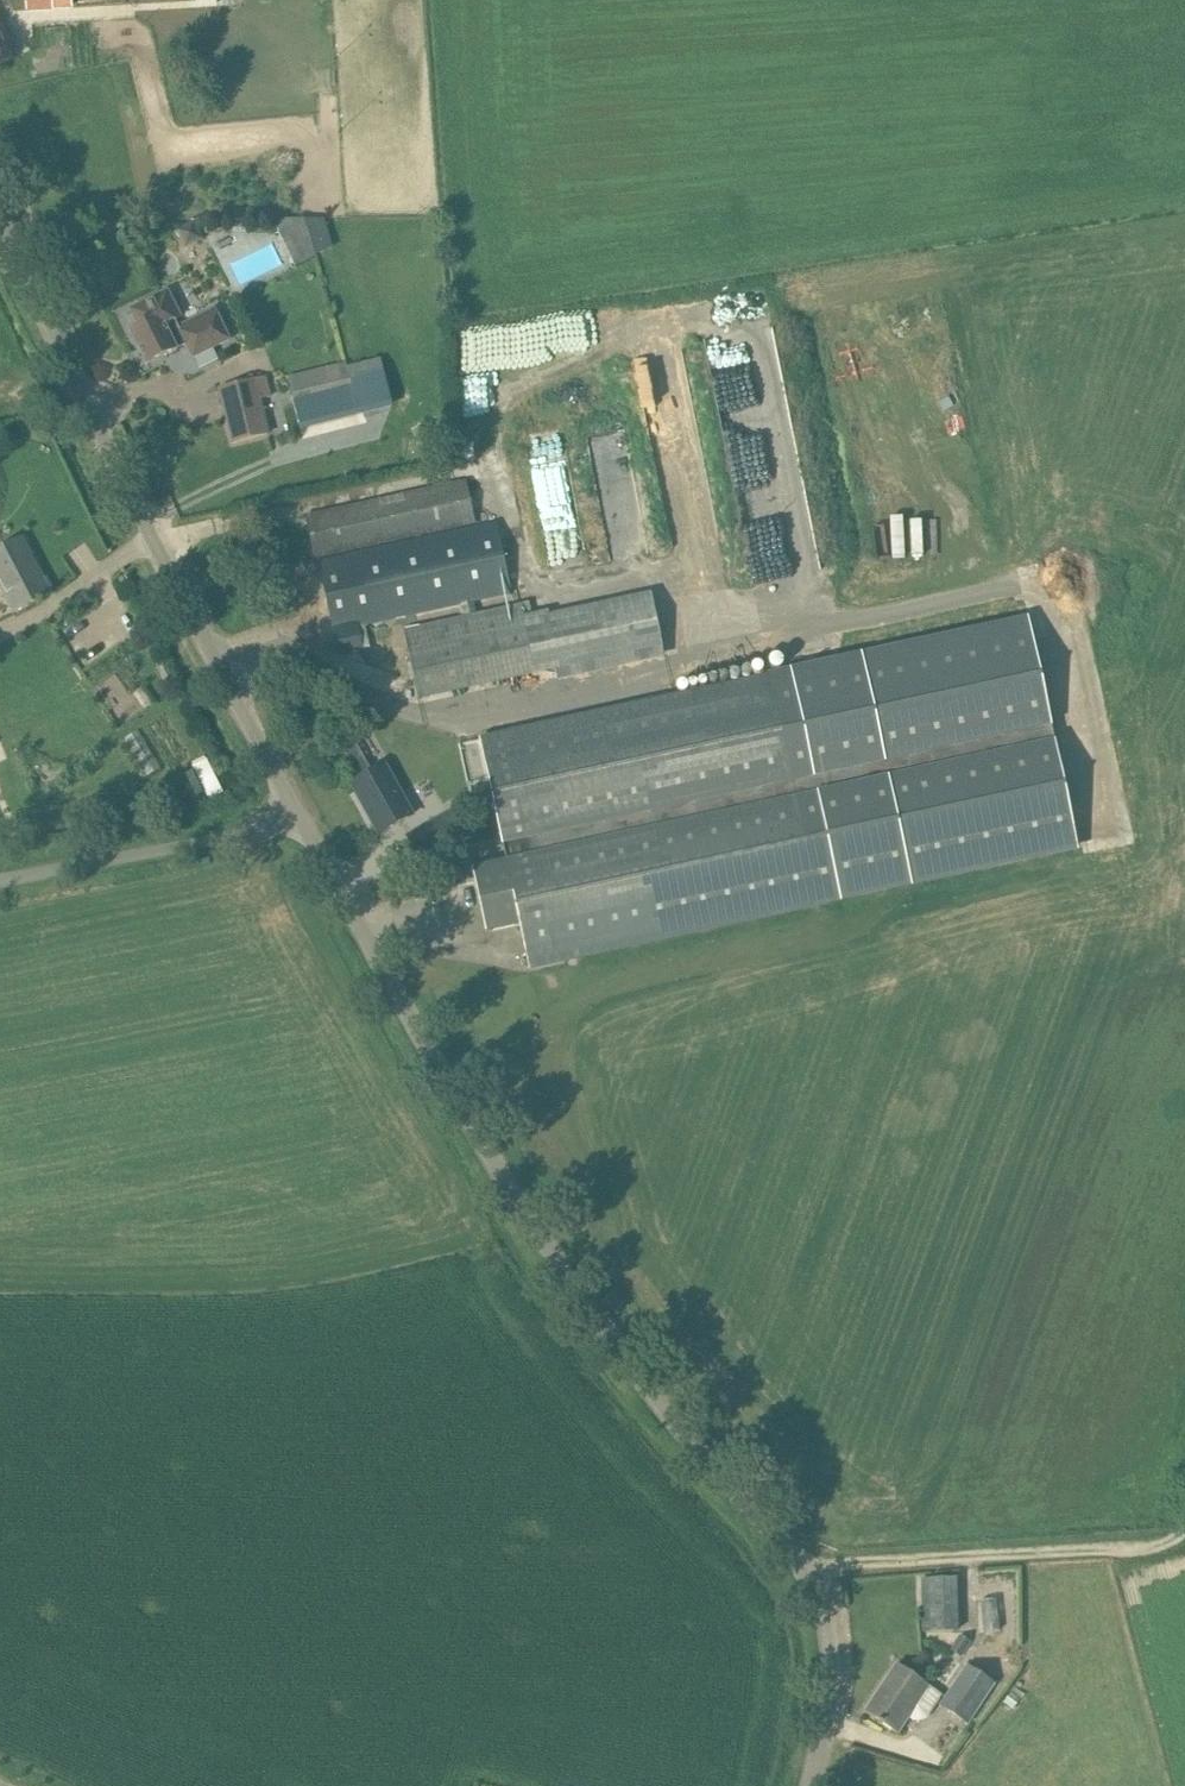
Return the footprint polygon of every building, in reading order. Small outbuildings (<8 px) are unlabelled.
[(72,0),(25,0),(25,9),(72,8),(72,0)] [(9,56),(0,35),(0,60),(9,56)] [(195,220),(177,229),(181,239),(195,243),(204,239),(195,220)] [(179,326),(162,293),(130,309),(138,325),(130,330),(147,364),(177,349),(176,348),(186,343),(193,358),(230,339),(214,309),(179,326)] [(560,351),(559,317),(458,321),(459,355),(560,351)] [(349,375),(345,362),(289,376),(296,402),(339,391),(336,378),(349,375)] [(270,396),(265,377),(220,389),(233,442),(268,433),(259,399),(270,396)] [(537,400),(561,394),(558,382),(534,388),(537,400)] [(327,470),(324,455),(305,459),(308,474),(327,470)] [(476,523),(467,480),(306,516),(315,558),(476,523)] [(884,516),(886,558),(904,557),(903,516),(884,516)] [(866,559),(884,559),(884,522),(866,522),(866,559)] [(512,593),(497,523),(318,562),(338,655),(370,648),(365,625),(462,604),(464,617),(404,630),(418,700),(556,670),(558,681),(665,658),(651,593),(548,614),(548,611),(532,614),(530,602),(475,614),(472,602),(512,593)] [(22,539),(0,551),(0,586),(14,613),(50,594),(22,539)] [(521,927),(529,965),(1076,846),(1027,619),(480,738),(508,867),(475,874),(488,934),(521,927)] [(362,779),(353,784),(380,833),(412,815),(385,767),(375,772),(358,742),(345,749),(362,779)] [(959,1632),(958,1577),(921,1577),(922,1633),(959,1632)] [(981,1601),(984,1626),(995,1625),(993,1600),(981,1601)] [(952,1647),(962,1654),(968,1646),(958,1639),(952,1647)] [(929,1715),(943,1694),(897,1664),(865,1712),(896,1733),(915,1705),(929,1715)] [(996,1684),(966,1665),(939,1706),(968,1725),(996,1684)] [(1012,1691),(1004,1701),(1013,1709),(1021,1699),(1012,1691)]
